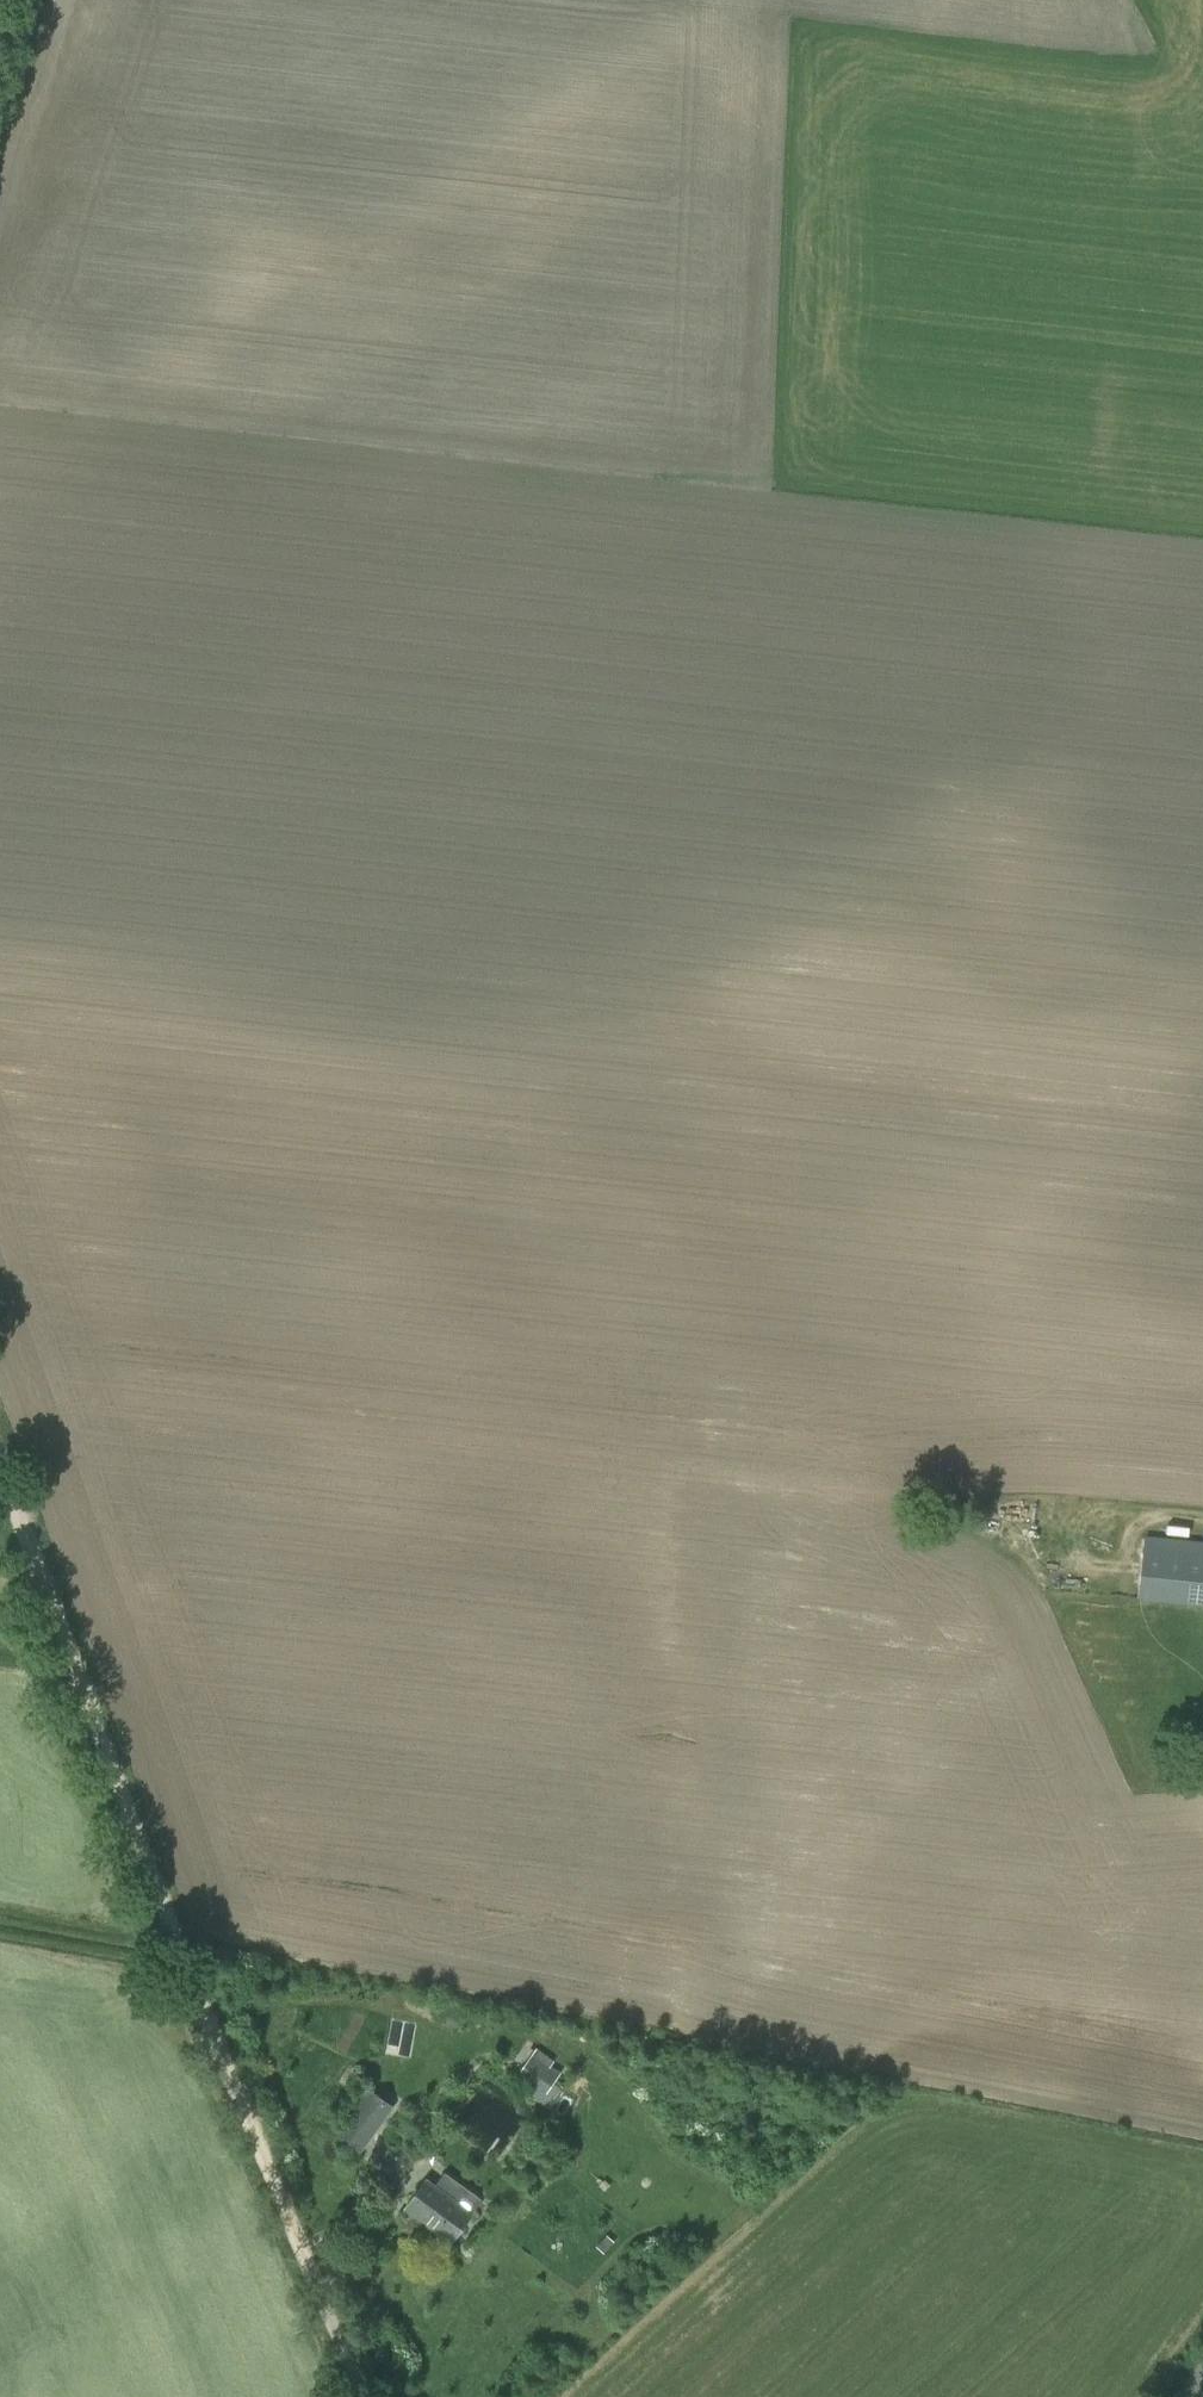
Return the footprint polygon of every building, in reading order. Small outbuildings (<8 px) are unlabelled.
[(1145,1536),(1138,1599),(1202,1606),(1202,1542),(1145,1536)] [(518,2075),(538,2088),(547,2094),(554,2084),(561,2074),(551,2067),(555,2062),(536,2049),(518,2075)] [(392,2110),(370,2094),(336,2142),(357,2158),(392,2110)] [(405,2209),(451,2242),(471,2214),(426,2181),(405,2209)]
